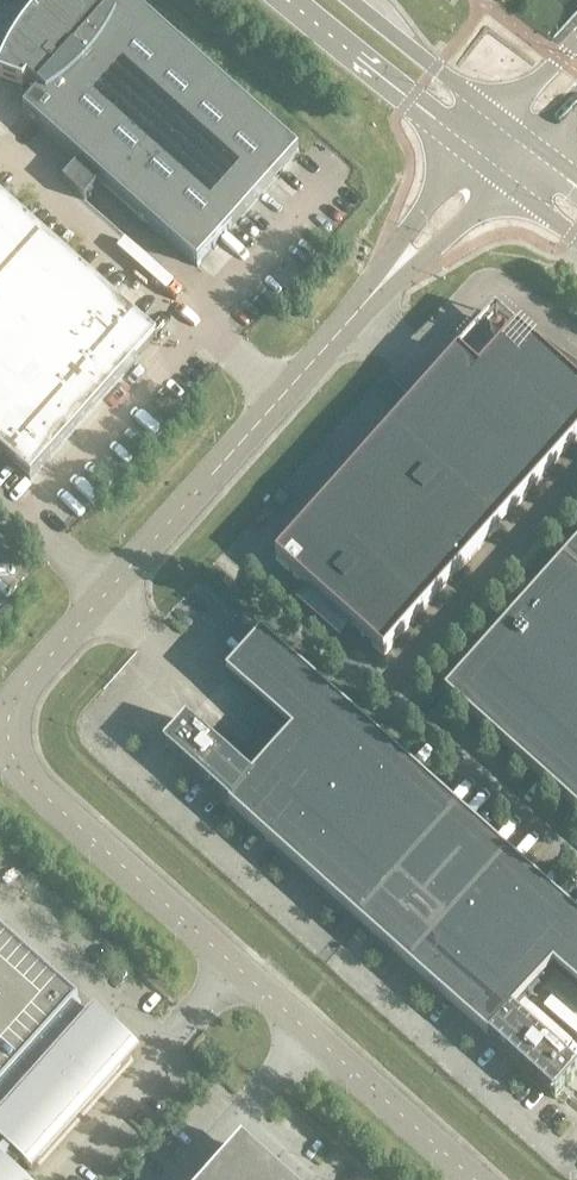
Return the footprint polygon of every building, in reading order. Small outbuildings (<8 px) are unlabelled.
[(7,65),(39,94),(24,111),(81,162),(63,181),(85,200),(102,181),(198,266),(233,227),(299,153),(128,0),(123,0),(110,14),(99,5),(100,3),(99,0),(59,0),(47,10),(35,22),(25,36),(15,50),(7,65)] [(31,481),(137,362),(135,361),(155,339),(136,322),(137,321),(0,198),(0,453),(31,481)] [(284,264),(274,276),(288,289),(297,277),(284,264)] [(531,339),(528,342),(516,332),(508,342),(505,340),(506,338),(506,331),(501,326),(494,327),(489,332),(490,340),(491,340),(468,366),(479,375),(438,421),(417,402),(409,412),(412,415),(395,434),(392,431),(276,561),(321,600),(335,584),(354,601),(340,617),(387,660),(503,530),(500,527),(517,508),(520,511),(576,447),(576,372),(531,339)] [(289,498),(281,491),(275,499),(283,506),(289,498)] [(446,697),(516,759),(576,813),(576,551),(566,563),(446,697)] [(186,723),(163,749),(360,925),(459,814),(263,638),(228,676),(295,735),(254,782),(186,723)] [(360,925),(555,1100),(576,1076),(576,1071),(513,1014),(554,967),(576,987),(576,919),(459,814),(360,925)] [(14,1178),(18,1179),(22,1178),(23,1174),(21,1170),(25,1166),(32,1172),(131,1060),(73,1009),(79,1002),(0,931),(0,1179),(12,1179),(14,1178)] [(576,1056),(576,1042),(532,1009),(523,1020),(575,1059),(576,1056)] [(243,1149),(215,1179),(277,1179),(243,1149)]
